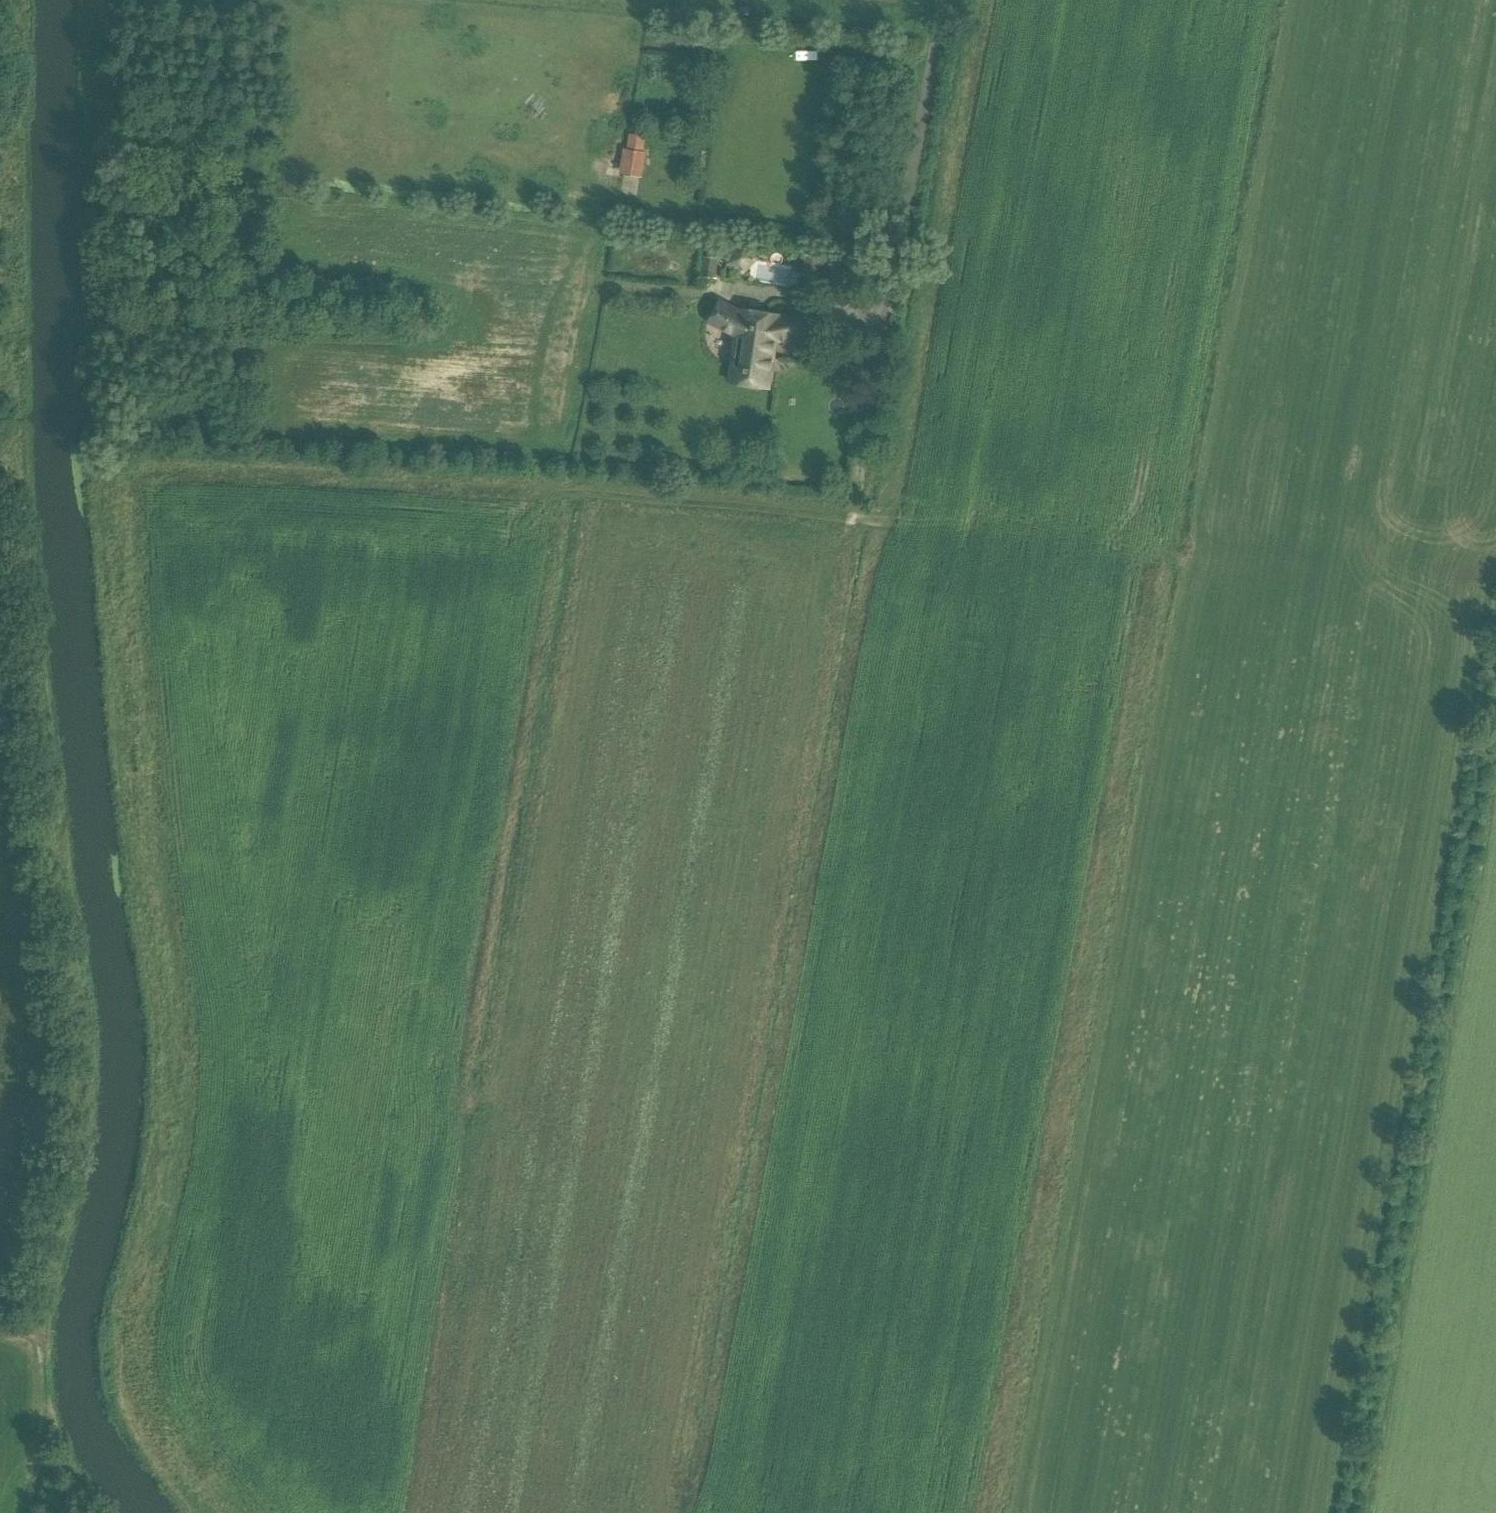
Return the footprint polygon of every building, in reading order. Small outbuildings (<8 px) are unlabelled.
[(717,282),(719,257),(702,255),(699,279),(717,282)] [(821,260),(804,257),(800,281),(816,285),(821,260)] [(769,387),(774,351),(776,341),(805,336),(801,313),(779,317),(779,316),(740,310),(740,311),(734,308),(726,323),(727,323),(728,322),(745,331),(740,366),(732,364),(729,381),(769,387)]
